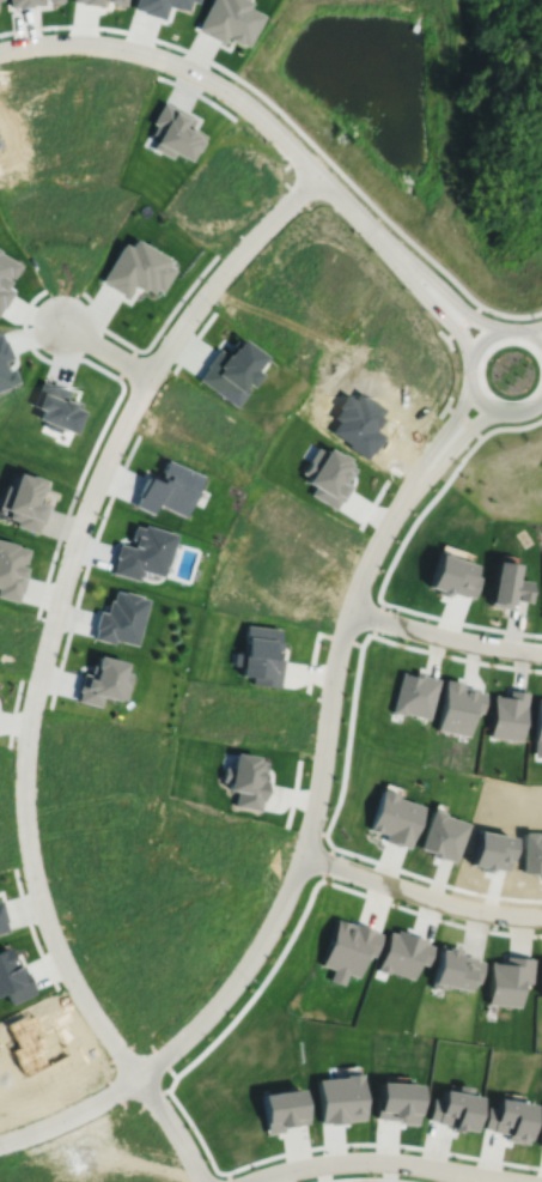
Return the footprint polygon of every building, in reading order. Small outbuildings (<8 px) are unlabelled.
[(7,7),(16,7),(17,8),(30,7),(29,5),(38,5),(38,0),(6,0),(7,7)] [(130,7),(140,11),(140,12),(162,18),(165,5),(177,8),(177,7),(184,10),(187,0),(133,0),(130,7)] [(196,29),(205,32),(203,35),(221,44),(225,37),(227,38),(226,40),(237,44),(237,43),(245,47),(261,17),(245,8),(249,2),(244,0),(210,0),(196,29)] [(162,103),(151,125),(154,127),(150,134),(156,138),(152,144),(153,145),(151,150),(170,159),(172,156),(187,163),(193,152),(194,153),(202,138),(197,134),(189,129),(187,133),(182,131),(189,117),(171,107),(170,108),(162,103)] [(133,242),(128,249),(121,246),(99,281),(108,286),(108,289),(124,298),(132,287),(141,293),(144,291),(151,296),(153,291),(159,295),(171,273),(164,268),(166,262),(133,242)] [(1,308),(11,290),(5,286),(7,280),(5,279),(7,274),(11,277),(18,263),(0,253),(0,307),(1,308)] [(7,387),(7,386),(18,382),(12,368),(6,370),(2,362),(12,358),(5,340),(2,341),(0,336),(0,390),(7,387)] [(217,348),(205,365),(206,366),(196,378),(235,406),(248,388),(242,384),(244,382),(249,386),(258,372),(252,369),(263,356),(239,338),(236,343),(232,340),(225,351),(227,352),(225,354),(217,348)] [(41,381),(31,405),(35,406),(35,408),(41,411),(37,420),(45,423),(43,428),(59,434),(60,430),(74,435),(83,413),(78,411),(80,404),(69,399),(68,402),(65,401),(69,390),(51,383),(50,384),(41,381)] [(327,431),(371,462),(385,441),(378,436),(388,423),(383,419),(388,413),(360,394),(355,401),(347,395),(331,417),(335,419),(327,431)] [(317,448),(302,473),(307,477),(304,481),(315,489),(311,496),(335,510),(340,502),(341,503),(352,486),(346,483),(349,478),(351,479),(355,471),(351,467),(352,466),(348,463),(351,460),(342,455),(341,456),(329,449),(327,454),(317,448)] [(165,461),(160,473),(168,477),(165,483),(160,480),(159,484),(145,478),(136,497),(138,498),(134,507),(152,515),(156,505),(184,519),(203,478),(165,461)] [(13,485),(7,483),(0,502),(0,506),(11,509),(8,516),(17,520),(16,525),(37,532),(41,522),(42,523),(49,503),(37,499),(39,493),(42,495),(47,479),(31,473),(30,474),(19,471),(13,485)] [(133,527),(129,540),(134,541),(133,547),(134,548),(134,550),(118,545),(114,558),(115,559),(111,574),(138,582),(141,571),(163,577),(165,566),(168,566),(176,535),(144,526),(142,529),(133,527)] [(18,601),(20,592),(23,592),(28,572),(25,572),(28,566),(22,565),(23,562),(25,563),(30,548),(18,545),(18,544),(0,538),(0,596),(18,601)] [(439,552),(428,588),(450,595),(451,589),(465,594),(465,593),(475,595),(480,578),(475,577),(477,569),(452,560),(453,557),(439,552)] [(497,559),(489,605),(511,607),(511,604),(512,604),(513,599),(529,601),(532,581),(517,578),(519,563),(497,559)] [(114,590),(110,600),(108,599),(104,612),(97,610),(92,629),(93,629),(92,637),(111,642),(112,638),(135,644),(147,599),(138,596),(139,595),(122,590),(122,592),(114,590)] [(245,624),(243,637),(245,637),(243,653),(233,651),(232,665),(240,666),(239,674),(252,677),(251,684),(279,686),(282,659),(272,657),(273,649),(279,650),(280,641),(278,641),(279,628),(245,624)] [(96,655),(93,666),(95,667),(91,679),(84,678),(84,679),(81,678),(80,683),(78,683),(77,691),(78,691),(75,698),(97,704),(99,695),(115,699),(115,697),(123,699),(130,673),(122,671),(124,662),(96,655)] [(402,669),(391,710),(404,714),(404,711),(430,717),(439,677),(425,673),(426,671),(416,668),(415,673),(402,669)] [(446,677),(437,727),(470,734),(475,709),(483,711),(487,691),(479,690),(479,687),(463,685),(464,680),(446,677)] [(494,693),(488,737),(522,740),(528,692),(510,689),(510,696),(494,693)] [(532,756),(541,756),(541,697),(537,697),(532,756)] [(233,752),(231,768),(223,766),(220,780),(227,781),(226,788),(236,790),(233,805),(258,810),(260,800),(261,800),(264,780),(257,778),(258,771),(261,772),(263,762),(255,760),(256,756),(233,752)] [(383,787),(367,828),(380,832),(380,830),(386,832),(384,839),(401,845),(401,843),(409,847),(424,805),(397,795),(398,793),(383,787)] [(430,808),(418,848),(431,853),(430,855),(438,859),(438,857),(453,862),(465,823),(441,814),(443,812),(430,808)] [(479,830),(470,871),(500,878),(500,873),(511,875),(517,845),(508,844),(510,837),(479,830)] [(526,878),(540,878),(540,886),(541,886),(541,843),(526,843),(526,878)] [(337,917),(321,963),(334,968),(329,980),(343,984),(347,972),(359,976),(367,953),(374,956),(382,933),(374,929),(374,928),(355,921),(354,923),(337,917)] [(389,931),(377,969),(389,972),(389,970),(413,978),(419,962),(427,964),(434,945),(425,942),(426,939),(412,934),(412,933),(397,928),(396,933),(389,931)] [(4,990),(10,1004),(35,992),(24,968),(19,970),(16,964),(11,966),(7,959),(12,957),(6,945),(0,948),(0,992),(4,990)] [(438,948),(430,986),(441,988),(443,984),(467,990),(469,980),(477,981),(482,963),(473,960),(473,957),(438,948)] [(491,962),(487,1005),(520,1007),(522,983),(531,984),(534,959),(506,957),(505,963),(491,962)] [(1,1019),(8,1034),(1,1037),(22,1075),(67,1051),(45,1011),(37,1016),(30,1004),(1,1019)] [(317,1079),(321,1122),(329,1121),(329,1125),(348,1123),(348,1120),(365,1119),(363,1073),(346,1074),(346,1078),(317,1079)] [(378,1081),(376,1119),(401,1120),(401,1123),(419,1123),(421,1084),(378,1081)] [(432,1098),(428,1119),(438,1120),(438,1122),(453,1125),(452,1131),(464,1133),(465,1129),(475,1131),(481,1096),(473,1095),(474,1086),(459,1084),(458,1092),(444,1089),(441,1099),(432,1098)] [(262,1095),(268,1133),(284,1131),(284,1127),(299,1125),(299,1123),(309,1122),(306,1104),(304,1104),(302,1089),(262,1095)] [(488,1108),(485,1127),(510,1131),(508,1138),(528,1141),(534,1105),(499,1099),(498,1109),(488,1108)]
